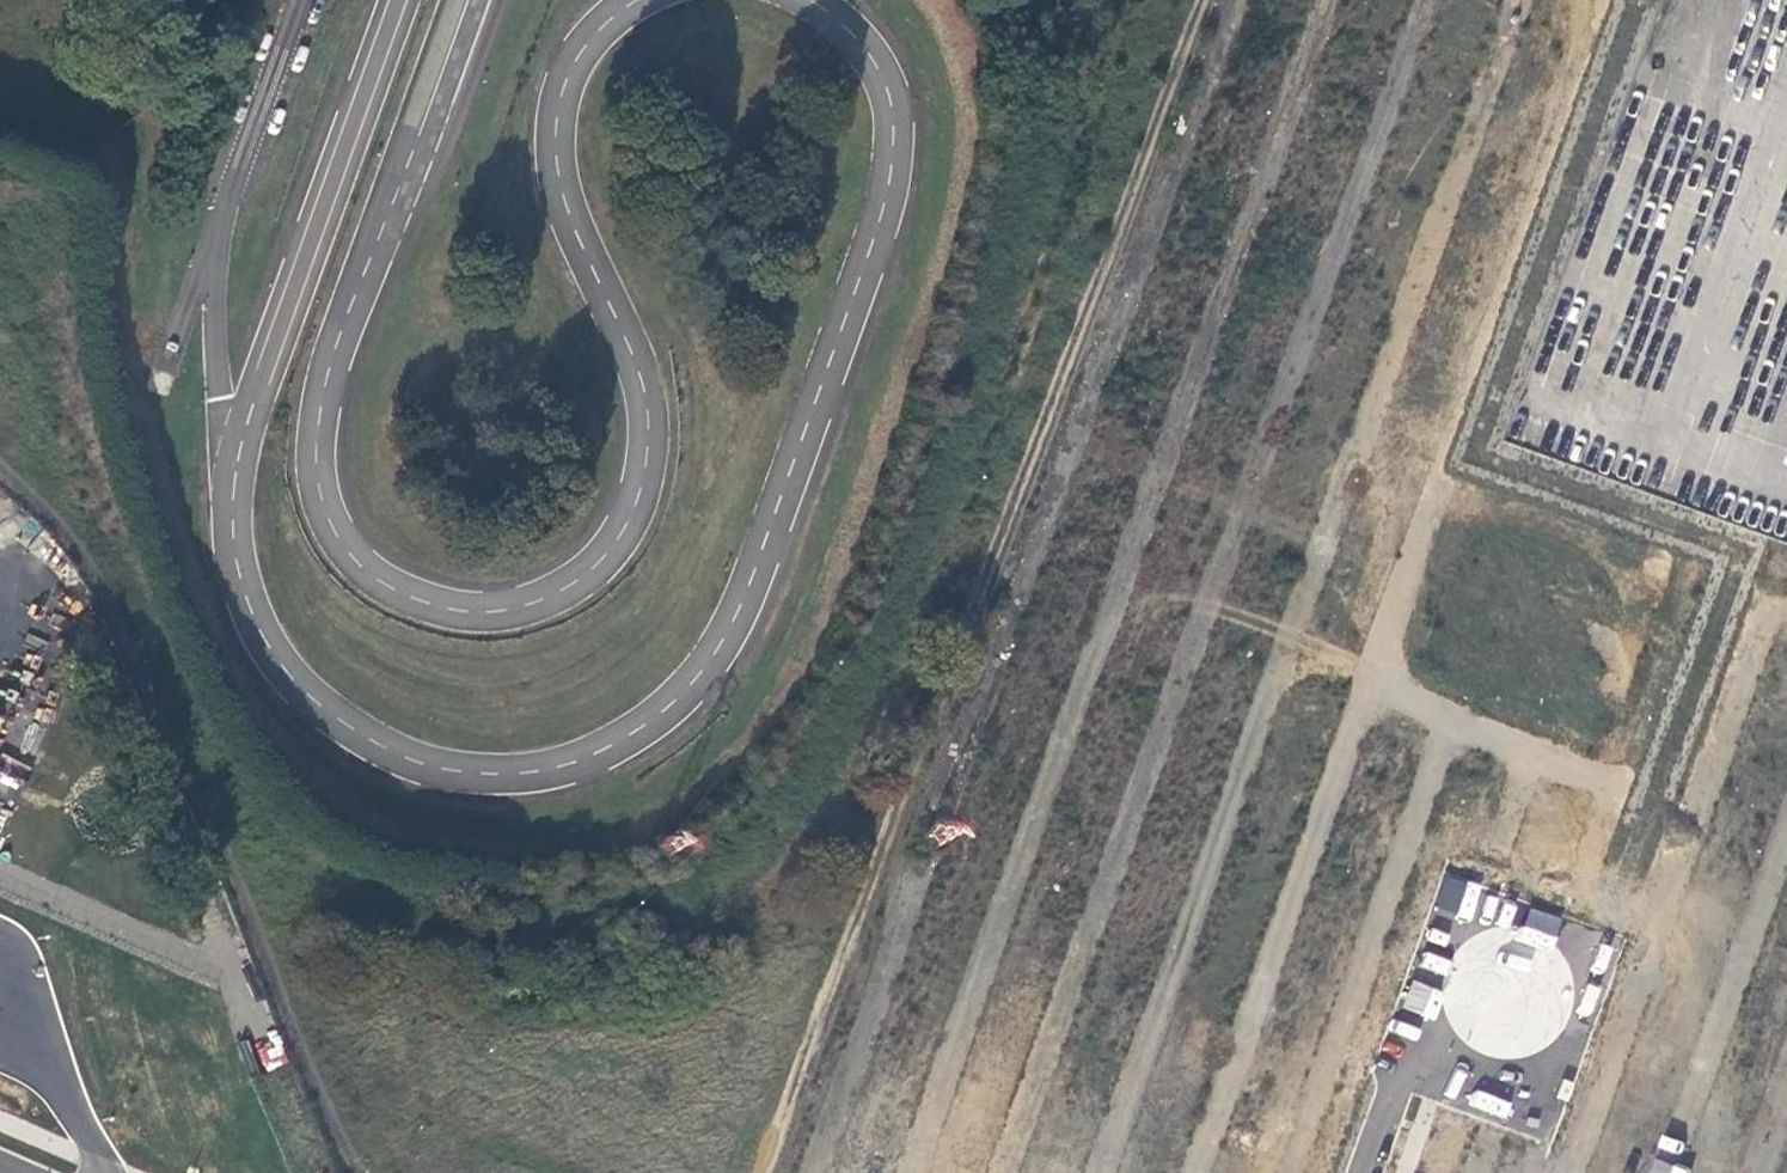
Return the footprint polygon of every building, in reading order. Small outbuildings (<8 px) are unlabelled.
[(1598,582),(1553,565),(1530,626),(1575,643),(1598,582)] [(1529,909),(1525,924),(1557,933),(1561,917),(1529,909)]
